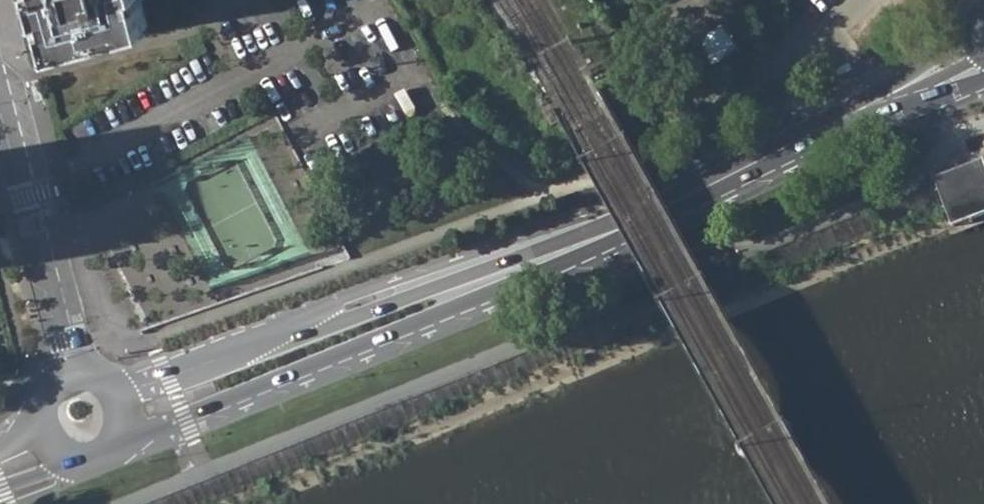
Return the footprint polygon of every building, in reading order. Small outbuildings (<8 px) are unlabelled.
[(55,47),(146,22),(140,0),(40,0),(43,10),(38,12),(40,21),(47,19),(55,47)] [(698,40),(712,65),(739,52),(726,27),(698,40)] [(44,78),(35,80),(40,100),(49,97),(44,78)] [(947,213),(954,229),(983,217),(983,163),(983,162),(935,180),(947,213)]
